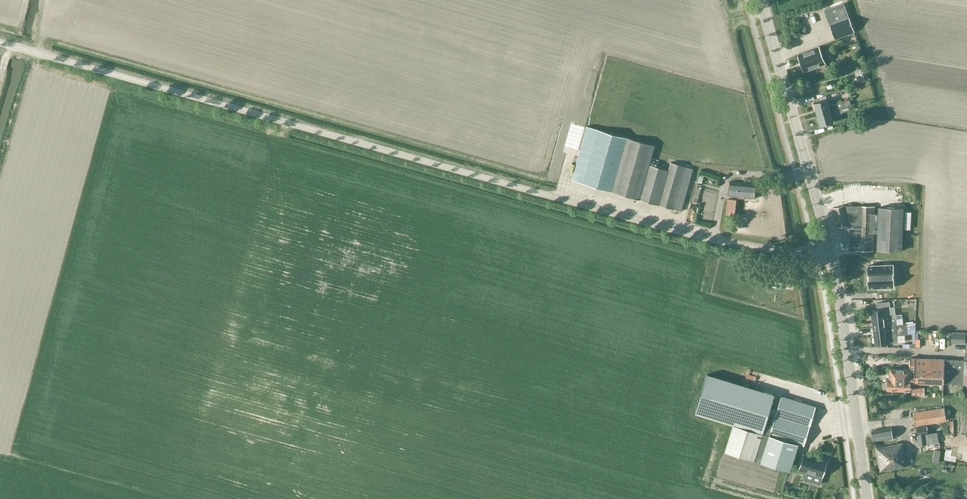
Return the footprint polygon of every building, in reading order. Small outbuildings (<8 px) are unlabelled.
[(843,3),(827,9),(833,24),(830,25),(835,40),(854,33),(849,19),(843,3)] [(817,48),(797,55),(803,73),(824,65),(817,48)] [(868,79),(865,67),(859,69),(861,75),(856,76),(858,82),(868,79)] [(813,103),(817,115),(849,107),(849,105),(851,105),(849,99),(829,105),(828,98),(813,103)] [(850,110),(849,107),(817,115),(820,126),(834,122),(833,116),(850,110)] [(581,150),(572,181),(591,187),(674,210),(683,178),(690,180),(693,169),(686,167),(671,163),(669,171),(648,165),(654,146),(606,133),(587,128),(581,150)] [(755,199),(756,184),(731,182),(729,197),(755,199)] [(702,185),(697,184),(696,190),(694,198),(693,203),(697,204),(702,185)] [(735,216),(737,200),(728,199),(727,215),(735,216)] [(873,213),(873,205),(857,205),(846,205),(835,208),(838,226),(843,225),(849,250),(873,251),(873,231),(877,231),(877,249),(901,249),(902,206),(877,206),(877,213),(873,213)] [(869,288),(893,286),(892,271),(883,272),(883,264),(868,265),(869,288)] [(873,327),(897,324),(896,313),(891,314),(889,301),(876,303),(877,310),(871,310),(873,327)] [(906,324),(897,324),(873,327),(874,344),(898,342),(898,335),(907,334),(906,324)] [(966,332),(951,332),(951,344),(966,344),(966,332)] [(944,368),(944,365),(944,359),(910,357),(909,369),(910,369),(909,377),(914,377),(913,382),(943,383),(944,368)] [(963,384),(964,360),(944,359),(944,365),(944,368),(943,383),(963,384)] [(908,390),(909,377),(910,369),(909,369),(891,368),(890,380),(887,379),(887,389),(908,390)] [(708,376),(696,414),(734,425),(735,424),(764,433),(767,423),(775,396),(708,376)] [(734,425),(726,452),(791,472),(799,444),(806,446),(817,407),(782,397),(777,413),(772,411),(771,415),(776,417),(774,425),(767,423),(764,433),(735,424),(734,425)] [(943,410),(914,414),(916,427),(944,423),(945,422),(944,417),(943,410)] [(926,426),(916,427),(918,446),(938,443),(936,433),(927,434),(926,426)] [(873,441),(892,437),(891,428),(872,431),(873,441)] [(880,470),(904,466),(901,444),(877,448),(880,470)] [(828,460),(804,453),(798,470),(823,477),(828,460)]
